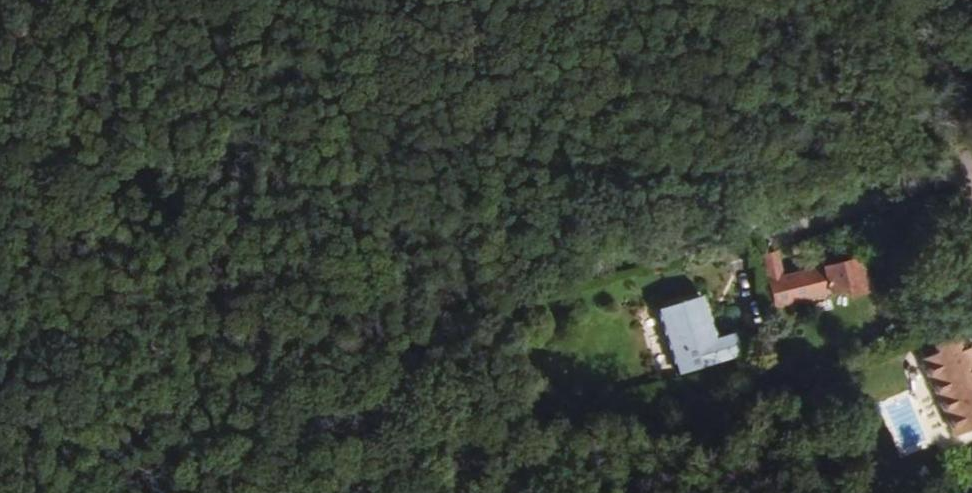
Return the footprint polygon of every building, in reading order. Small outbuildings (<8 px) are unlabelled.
[(760,255),(766,279),(781,276),(775,252),(760,255)] [(861,257),(779,277),(785,304),(799,300),(816,296),(845,288),(847,297),(870,292),(861,257)] [(766,280),(772,307),(785,304),(779,277),(766,280)] [(816,296),(799,300),(801,308),(819,304),(816,296)] [(712,341),(699,298),(658,311),(677,372),(737,354),(731,335),(712,341)] [(963,330),(930,344),(931,346),(920,351),(923,357),(920,359),(953,437),(971,429),(971,351),(963,330)]
